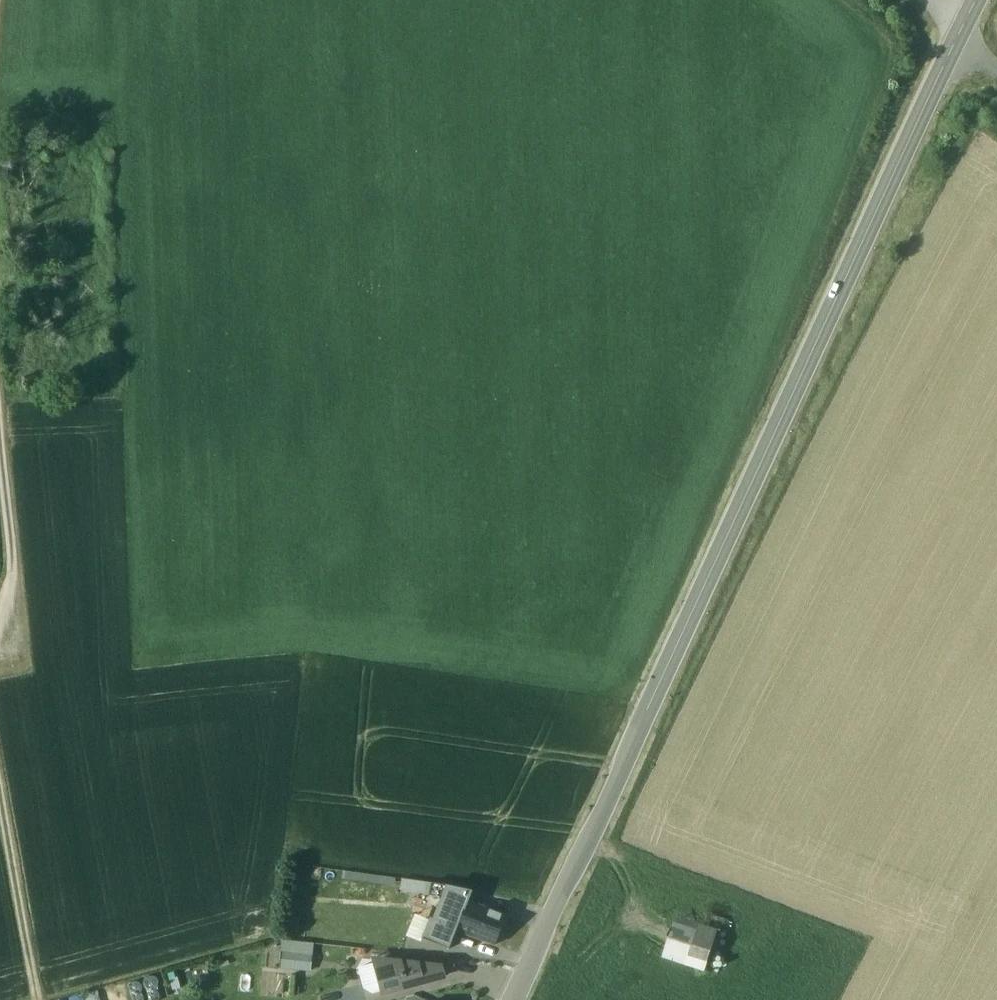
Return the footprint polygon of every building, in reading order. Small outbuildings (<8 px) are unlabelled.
[(415,882),(401,880),(400,891),(413,893),(415,882)] [(430,884),(415,882),(413,893),(427,895),(430,884)] [(449,887),(430,884),(427,895),(444,901),(449,887)] [(475,893),(449,887),(444,901),(435,923),(453,929),(464,901),(471,903),(475,893)] [(471,903),(464,901),(453,929),(495,946),(506,917),(471,903)] [(435,923),(423,919),(416,939),(446,949),(453,929),(435,923)] [(711,931),(676,921),(666,958),(700,968),(711,931)] [(281,968),(313,969),(314,941),(282,940),(281,968)] [(439,970),(374,961),(372,969),(380,996),(441,979),(439,970)]
